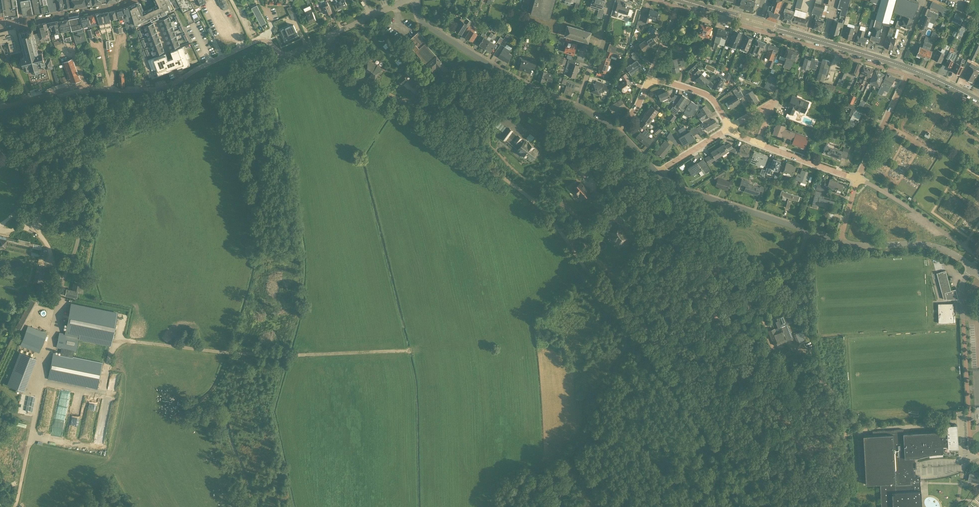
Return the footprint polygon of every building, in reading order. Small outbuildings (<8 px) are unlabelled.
[(19,16),(17,0),(0,0),(0,19),(19,16)] [(23,15),(33,13),(31,0),(20,0),(23,15)] [(33,13),(43,12),(40,0),(31,0),(33,13)] [(43,12),(50,10),(47,0),(40,0),(43,12)] [(50,11),(57,10),(56,4),(55,0),(48,0),(50,11)] [(57,9),(65,8),(63,0),(56,0),(57,9)] [(65,8),(72,7),(71,0),(63,0),(65,8)] [(171,0),(154,0),(157,5),(154,7),(154,6),(153,7),(158,16),(161,14),(161,16),(175,9),(173,4),(171,0)] [(173,4),(174,3),(176,8),(180,6),(177,0),(176,1),(176,0),(171,0),(173,4)] [(190,0),(177,0),(183,12),(194,7),(190,0)] [(194,7),(195,9),(200,6),(197,0),(190,0),(194,7)] [(218,0),(221,7),(222,6),(227,16),(226,16),(231,26),(237,23),(232,13),(232,14),(225,0),(218,0)] [(339,1),(339,0),(334,0),(335,3),(335,2),(336,5),(336,6),(338,10),(341,9),(341,8),(347,5),(345,0),(341,0),(339,1)] [(530,0),(523,0),(521,7),(528,9),(530,0)] [(531,13),(549,18),(554,0),(535,0),(531,13)] [(591,2),(590,7),(599,9),(599,10),(598,9),(597,17),(602,18),(604,10),(602,8),(603,6),(605,0),(592,0),(591,2)] [(611,15),(616,17),(618,11),(627,14),(629,6),(626,5),(627,3),(618,0),(616,0),(611,15)] [(739,6),(752,10),(755,2),(755,0),(741,0),(739,6)] [(768,10),(765,18),(777,21),(780,13),(778,13),(782,0),(773,0),(771,6),(769,6),(768,10)] [(815,2),(811,13),(816,15),(819,16),(822,16),(825,5),(819,3),(820,0),(815,0),(815,2)] [(837,8),(841,9),(839,16),(845,17),(850,0),(840,0),(837,8)] [(871,35),(871,34),(869,39),(879,42),(880,37),(879,37),(882,24),(889,26),(890,23),(889,23),(895,0),(880,0),(875,19),(871,35)] [(910,1),(908,0),(897,0),(893,12),(904,16),(902,22),(897,20),(895,27),(900,29),(901,26),(909,29),(912,22),(911,22),(913,19),(911,18),(913,15),(914,16),(918,4),(910,1)] [(332,12),(328,5),(329,5),(327,2),(318,6),(320,12),(324,10),(326,15),(328,14),(329,15),(330,14),(331,13),(332,12)] [(134,4),(130,6),(131,10),(130,11),(133,22),(134,22),(135,24),(137,28),(145,24),(145,23),(144,23),(152,19),(148,10),(148,9),(147,10),(144,11),(140,4),(137,3),(134,4)] [(257,5),(252,8),(261,25),(266,22),(257,5)] [(123,8),(125,15),(123,15),(124,21),(130,20),(131,25),(135,24),(134,22),(133,22),(130,11),(131,10),(130,6),(123,8)] [(309,23),(316,20),(310,6),(304,8),(305,12),(309,19),(308,20),(309,23)] [(150,8),(148,9),(148,10),(152,19),(155,17),(158,16),(153,7),(150,8)] [(921,14),(922,14),(918,24),(920,25),(919,27),(924,29),(924,27),(926,28),(930,20),(934,22),(937,14),(932,12),(930,17),(927,16),(930,9),(924,7),(921,14)] [(120,22),(124,21),(123,15),(125,15),(123,8),(116,10),(118,18),(119,18),(120,22)] [(785,8),(783,12),(781,20),(791,23),(791,22),(793,15),(794,11),(785,8)] [(650,9),(648,14),(644,13),(642,21),(648,23),(650,17),(656,19),(658,12),(650,9)] [(793,15),(791,22),(806,26),(808,20),(805,19),(807,12),(795,9),(793,15)] [(118,18),(116,10),(110,12),(111,20),(118,18)] [(100,29),(112,27),(108,12),(100,14),(99,13),(95,14),(100,29)] [(952,21),(960,25),(964,16),(956,12),(952,21)] [(98,24),(95,15),(95,14),(80,17),(79,17),(82,27),(91,25),(91,26),(98,24)] [(816,15),(815,18),(812,28),(818,30),(818,31),(820,31),(820,30),(821,31),(824,21),(818,19),(819,16),(816,15)] [(82,27),(79,17),(69,19),(72,30),(77,29),(78,32),(78,33),(73,35),(76,43),(81,42),(87,40),(85,35),(83,30),(82,27)] [(161,25),(170,22),(168,17),(159,20),(161,25)] [(965,17),(959,35),(963,36),(969,18),(965,17)] [(463,18),(461,21),(459,19),(453,29),(461,34),(466,26),(468,27),(472,21),(466,18),(465,19),(463,18)] [(841,19),(840,22),(834,20),(832,28),(831,27),(829,33),(837,35),(839,29),(839,26),(842,27),(843,25),(846,26),(846,24),(844,23),(845,20),(841,19)] [(62,35),(62,34),(62,32),(58,21),(58,20),(53,21),(47,22),(52,38),(53,42),(54,42),(55,45),(60,44),(61,42),(65,40),(62,35)] [(63,20),(58,21),(62,32),(66,31),(63,20)] [(466,30),(469,32),(466,37),(473,41),(477,34),(474,32),(476,28),(473,26),(475,23),(473,22),(474,21),(473,20),(472,21),(468,27),(466,30)] [(39,32),(41,39),(45,38),(45,41),(51,40),(47,22),(37,23),(39,32)] [(170,22),(161,25),(163,30),(172,26),(170,22)] [(146,31),(155,28),(153,23),(144,26),(146,31)] [(713,32),(710,31),(711,27),(700,24),(698,33),(700,34),(700,35),(702,35),(703,35),(708,36),(710,37),(710,40),(711,40),(713,32)] [(293,25),(281,30),(286,42),(299,36),(293,25)] [(564,35),(588,42),(591,32),(567,25),(564,35)] [(855,25),(854,28),(846,26),(843,37),(851,39),(853,31),(857,32),(858,26),(855,25)] [(172,26),(163,30),(165,35),(174,31),(172,26)] [(889,26),(887,35),(884,45),(885,45),(884,46),(892,49),(895,37),(894,37),(896,28),(889,26)] [(16,28),(0,32),(0,42),(0,43),(1,44),(1,43),(6,42),(7,41),(8,42),(16,28)] [(19,39),(16,28),(8,42),(9,42),(8,43),(10,52),(21,50),(19,39)] [(41,39),(39,32),(34,33),(33,31),(34,31),(33,31),(33,29),(33,28),(33,29),(29,30),(28,29),(28,30),(24,31),(23,31),(20,32),(19,32),(20,32),(19,32),(19,33),(20,33),(21,36),(20,36),(20,37),(21,37),(22,41),(21,42),(22,42),(23,46),(23,47),(24,47),(23,48),(23,51),(24,50),(24,51),(24,52),(25,52),(26,56),(22,57),(22,56),(21,57),(22,58),(24,66),(23,66),(23,67),(24,67),(25,69),(24,70),(25,70),(27,71),(29,70),(30,71),(31,70),(33,72),(32,73),(33,73),(33,72),(35,73),(36,74),(36,73),(38,72),(38,73),(39,73),(38,72),(40,71),(41,70),(40,70),(40,68),(42,68),(42,67),(44,66),(45,68),(46,68),(46,69),(52,67),(50,59),(48,59),(48,58),(44,59),(43,52),(43,51),(42,52),(39,53),(38,48),(38,47),(38,48),(37,47),(38,47),(38,44),(37,44),(37,43),(37,42),(42,41),(41,39)] [(155,28),(146,31),(148,36),(157,32),(155,28)] [(718,28),(716,35),(714,42),(713,47),(716,48),(718,43),(724,45),(726,38),(726,39),(728,31),(718,28)] [(859,29),(857,36),(856,42),(865,45),(866,38),(863,37),(865,31),(859,29)] [(735,30),(734,30),(728,44),(732,46),(738,31),(736,31),(736,30),(735,30)] [(176,36),(174,31),(165,35),(167,39),(176,36)] [(449,70),(436,55),(425,43),(427,41),(419,31),(406,43),(408,45),(409,44),(426,64),(421,69),(430,79),(436,75),(432,70),(436,67),(443,75),(449,70)] [(739,32),(738,31),(732,46),(736,48),(742,33),(741,33),(741,32),(740,32),(739,32)] [(159,37),(157,32),(148,36),(149,41),(159,37)] [(930,38),(922,56),(924,57),(924,58),(928,60),(928,59),(931,51),(929,50),(931,44),(934,37),(939,39),(940,35),(935,33),(932,32),(930,38)] [(655,33),(652,36),(645,40),(650,46),(656,42),(655,40),(658,38),(655,33)] [(745,51),(746,50),(748,51),(753,38),(745,35),(740,48),(743,49),(743,50),(745,51)] [(178,41),(176,36),(167,39),(169,44),(178,41)] [(920,46),(917,54),(916,55),(920,57),(921,56),(922,56),(930,38),(925,36),(924,41),(922,47),(920,46)] [(161,42),(159,37),(149,41),(151,46),(161,42)] [(215,37),(211,39),(217,52),(221,50),(215,37)] [(485,48),(490,40),(484,37),(479,45),(485,48)] [(752,53),(752,55),(753,57),(754,57),(755,54),(758,45),(759,46),(761,41),(761,40),(761,39),(758,38),(758,39),(757,40),(757,39),(755,44),(752,53)] [(490,40),(485,48),(490,52),(495,44),(490,40)] [(639,45),(636,47),(633,49),(636,53),(642,49),(643,51),(650,46),(645,40),(639,44),(639,45)] [(178,41),(169,44),(171,49),(180,45),(178,41)] [(576,49),(578,44),(567,41),(566,46),(564,52),(574,54),(575,49),(576,49)] [(755,54),(753,60),(758,62),(763,47),(764,47),(766,43),(765,43),(765,42),(764,41),(763,41),(762,41),(761,41),(759,46),(758,45),(755,54)] [(161,42),(151,46),(153,50),(163,47),(161,42)] [(609,43),(607,51),(615,53),(617,46),(609,43)] [(944,43),(941,51),(937,49),(933,59),(941,63),(945,53),(946,54),(950,46),(944,43)] [(978,49),(978,44),(977,43),(969,59),(973,61),(978,49)] [(777,57),(774,56),(776,52),(778,48),(769,44),(768,49),(765,57),(772,60),(769,67),(772,68),(777,57)] [(397,49),(404,56),(407,52),(401,45),(397,49)] [(165,52),(163,47),(153,50),(155,55),(165,52)] [(182,47),(171,51),(178,67),(183,65),(182,63),(187,61),(182,47)] [(505,47),(503,49),(498,57),(507,62),(512,55),(509,54),(511,51),(505,47)] [(947,59),(945,64),(947,66),(947,67),(950,68),(953,62),(957,54),(953,52),(954,49),(951,47),(946,58),(947,59)] [(787,48),(785,51),(781,50),(779,55),(786,57),(783,67),(786,68),(793,50),(787,48)] [(793,50),(786,68),(790,69),(793,60),(796,61),(796,60),(797,60),(798,58),(797,57),(799,52),(793,50)] [(607,51),(605,56),(602,55),(600,61),(608,64),(610,58),(611,58),(611,56),(617,58),(617,57),(618,54),(615,53),(607,51)] [(626,67),(624,68),(626,72),(629,70),(632,75),(636,72),(635,70),(641,66),(637,61),(639,59),(635,53),(634,51),(631,53),(632,55),(631,56),(635,61),(630,64),(626,67)] [(73,58),(65,61),(64,57),(65,57),(63,53),(59,54),(71,82),(81,80),(73,58)] [(165,53),(148,60),(152,70),(156,69),(157,72),(164,69),(165,72),(172,69),(165,53)] [(530,61),(525,60),(526,59),(520,57),(517,65),(520,66),(519,70),(529,73),(531,68),(535,69),(537,61),(530,59),(530,61)] [(567,62),(568,62),(566,68),(569,69),(567,75),(575,78),(579,66),(573,64),(575,60),(568,58),(567,62)] [(809,67),(811,60),(805,58),(802,67),(808,69),(809,67)] [(811,58),(811,60),(809,67),(815,69),(815,68),(819,69),(821,62),(818,61),(818,60),(811,58)] [(680,64),(678,64),(677,59),(669,61),(672,73),(680,72),(678,66),(681,66),(685,65),(683,60),(680,60),(680,64)] [(822,59),(821,62),(819,69),(817,78),(823,80),(829,61),(822,59)] [(963,59),(960,65),(956,63),(953,70),(959,73),(963,66),(962,66),(965,60),(963,59)] [(377,65),(377,66),(370,61),(362,70),(369,76),(368,77),(373,81),(382,69),(377,65)] [(608,64),(600,61),(598,68),(601,69),(600,71),(606,73),(607,71),(610,72),(612,65),(608,64)] [(852,61),(848,72),(857,76),(861,65),(852,61)] [(978,70),(978,69),(978,67),(976,65),(974,68),(969,65),(966,70),(967,71),(964,77),(972,82),(975,76),(976,76),(978,71),(978,70)] [(412,66),(407,70),(411,75),(416,70),(412,66)] [(864,66),(861,73),(860,76),(862,77),(861,78),(860,78),(858,81),(863,83),(864,81),(861,81),(863,77),(864,77),(868,67),(864,66)] [(705,77),(702,74),(702,73),(700,71),(696,67),(692,71),(698,77),(696,79),(702,84),(704,83),(706,85),(710,81),(707,79),(710,77),(707,74),(705,77)] [(873,69),(868,67),(864,77),(863,77),(861,81),(864,81),(863,83),(864,84),(866,79),(869,80),(870,76),(870,77),(873,69)] [(553,74),(547,72),(540,70),(537,80),(544,82),(545,80),(551,82),(553,74)] [(876,82),(880,72),(875,70),(870,81),(869,84),(873,85),(875,81),(876,82)] [(729,80),(732,75),(726,72),(723,77),(729,80)] [(884,74),(880,72),(876,82),(875,81),(873,85),(871,91),(873,91),(875,86),(877,87),(878,85),(879,85),(884,74)] [(620,77),(624,81),(618,85),(623,92),(627,89),(627,88),(630,86),(626,81),(630,79),(625,73),(620,77)] [(882,83),(880,88),(869,112),(882,118),(893,95),(888,92),(884,90),(887,86),(890,87),(895,77),(886,73),(882,83)] [(406,79),(408,77),(406,74),(399,80),(403,85),(407,81),(406,79)] [(775,91),(778,83),(775,81),(777,77),(770,74),(764,87),(775,91)] [(408,82),(414,88),(421,81),(416,75),(408,82)] [(721,87),(725,79),(718,76),(712,87),(718,90),(720,87),(721,87)] [(575,84),(568,82),(568,80),(563,78),(562,83),(566,85),(564,93),(571,96),(575,84)] [(604,91),(604,89),(607,90),(609,86),(596,81),(595,84),(594,85),(593,85),(591,91),(599,94),(600,92),(602,92),(603,92),(604,91)] [(826,84),(825,85),(816,82),(814,87),(824,90),(823,91),(834,95),(836,86),(829,84),(829,85),(826,84)] [(781,89),(776,87),(774,93),(779,95),(779,94),(784,96),(785,92),(781,90),(781,89)] [(735,94),(737,96),(727,102),(731,108),(740,103),(738,99),(741,98),(738,92),(735,88),(733,90),(735,94)] [(620,91),(615,89),(613,92),(616,93),(620,99),(623,97),(620,91)] [(670,96),(669,96),(667,91),(662,93),(661,91),(656,93),(658,98),(659,97),(661,100),(667,98),(669,102),(673,100),(675,102),(675,100),(676,101),(678,95),(674,94),(674,96),(670,98),(670,96)] [(752,91),(746,95),(751,104),(758,101),(752,91)] [(676,101),(678,102),(674,108),(672,107),(670,110),(675,113),(677,110),(678,110),(679,109),(684,112),(688,107),(687,107),(691,101),(686,98),(687,98),(682,95),(682,96),(678,93),(678,95),(676,101)] [(847,102),(853,104),(856,96),(850,94),(847,102)] [(788,106),(789,107),(786,113),(793,115),(795,109),(804,113),(808,102),(792,96),(788,106)] [(617,112),(625,107),(621,99),(609,107),(613,114),(614,114),(617,112)] [(688,107),(684,112),(683,115),(687,117),(689,115),(691,117),(693,115),(694,115),(697,111),(694,109),(697,105),(691,101),(687,107),(688,107)] [(871,105),(866,103),(863,108),(869,111),(871,105)] [(648,109),(646,112),(653,117),(658,111),(660,107),(656,104),(653,107),(651,106),(649,109),(648,109)] [(699,109),(701,112),(697,114),(701,121),(711,114),(705,106),(699,109)] [(642,118),(644,120),(640,125),(645,129),(647,127),(646,126),(648,123),(649,124),(653,117),(646,112),(644,114),(645,115),(642,118)] [(861,115),(854,112),(848,123),(855,126),(861,115)] [(673,122),(676,117),(671,113),(667,118),(673,122)] [(711,121),(709,119),(701,124),(703,126),(705,125),(708,131),(717,125),(714,119),(711,121)] [(496,126),(503,131),(506,127),(500,121),(496,126)] [(788,130),(785,129),(785,127),(777,123),(773,134),(781,137),(782,136),(785,137),(788,130)] [(701,134),(705,132),(700,125),(697,127),(701,134)] [(695,139),(693,136),(698,132),(695,126),(689,130),(689,129),(686,129),(686,130),(684,126),(681,128),(683,132),(684,134),(689,142),(695,139)] [(525,140),(525,141),(522,139),(522,138),(518,135),(518,136),(512,131),(513,131),(509,127),(501,137),(505,141),(506,140),(518,150),(522,153),(522,154),(522,155),(524,157),(526,157),(526,156),(530,160),(538,150),(525,140)] [(645,129),(641,133),(640,132),(636,137),(648,147),(652,142),(647,137),(650,133),(645,129)] [(796,133),(788,130),(785,137),(793,140),(792,144),(804,148),(808,138),(796,133)] [(684,134),(679,138),(684,146),(689,142),(684,134)] [(671,145),(666,141),(665,140),(655,152),(660,156),(662,157),(665,153),(671,145)] [(730,142),(725,145),(724,144),(717,148),(722,154),(728,151),(729,152),(730,151),(735,152),(736,148),(734,147),(733,147),(730,142)] [(736,148),(735,152),(734,153),(737,154),(738,152),(746,155),(747,153),(749,149),(741,145),(739,150),(736,148)] [(859,155),(863,147),(856,145),(853,153),(859,155)] [(844,147),(842,152),(825,146),(823,153),(840,159),(841,157),(846,159),(849,149),(844,147)] [(711,152),(712,153),(705,158),(709,165),(712,163),(711,162),(716,159),(716,158),(722,154),(717,148),(711,152)] [(764,166),(768,157),(754,152),(750,162),(760,166),(760,164),(764,166)] [(697,163),(688,169),(692,175),(703,169),(706,173),(710,171),(703,159),(697,163)] [(766,170),(764,174),(767,175),(767,173),(770,174),(772,168),(777,169),(777,170),(779,170),(781,165),(779,164),(780,162),(779,161),(780,161),(780,160),(777,159),(776,160),(773,159),(772,162),(769,161),(766,170)] [(574,160),(569,164),(575,170),(580,166),(574,160)] [(786,163),(783,172),(780,171),(780,172),(783,173),(783,172),(786,173),(787,172),(790,174),(792,175),(795,167),(790,165),(790,164),(786,163)] [(713,176),(715,179),(725,173),(723,169),(713,176)] [(797,173),(795,179),(807,184),(810,176),(806,174),(807,171),(801,169),(800,174),(797,173)] [(730,180),(729,182),(718,178),(715,185),(723,188),(727,190),(728,186),(731,187),(733,181),(730,180)] [(760,186),(759,188),(747,184),(748,182),(742,179),(739,187),(745,188),(744,191),(757,195),(758,193),(762,194),(764,188),(760,186)] [(830,180),(829,182),(825,180),(824,185),(826,186),(817,184),(816,184),(817,182),(815,181),(813,188),(826,193),(828,187),(837,190),(837,189),(841,191),(843,185),(837,183),(837,182),(830,180)] [(576,195),(577,194),(581,199),(589,192),(580,182),(572,189),(573,190),(573,191),(576,195)] [(789,208),(792,199),(798,201),(800,196),(781,190),(780,195),(788,198),(785,207),(789,208)] [(834,201),(824,198),(824,197),(823,196),(824,192),(816,190),(812,206),(817,207),(818,202),(833,206),(834,201)] [(607,210),(610,217),(618,213),(615,206),(607,210)] [(45,218),(47,213),(39,209),(37,215),(45,218)] [(628,239),(627,238),(618,224),(610,230),(612,234),(611,235),(611,236),(611,237),(612,238),(613,239),(613,240),(614,240),(615,241),(617,240),(620,245),(621,244),(622,245),(624,244),(624,242),(628,239)] [(48,268),(37,266),(33,281),(45,284),(48,268)] [(623,274),(620,269),(616,272),(608,272),(608,278),(616,279),(623,274)] [(958,299),(955,290),(951,291),(945,271),(937,273),(944,299),(945,299),(958,299)] [(81,285),(73,283),(72,290),(66,289),(65,295),(76,298),(77,292),(80,292),(81,285)] [(30,299),(16,327),(21,330),(36,302),(30,299)] [(64,334),(59,333),(56,348),(61,349),(60,353),(53,352),(47,379),(97,389),(103,362),(73,356),(73,351),(76,352),(79,337),(84,338),(112,344),(118,312),(71,303),(64,334)] [(955,315),(955,311),(953,311),(953,303),(938,304),(938,323),(954,323),(954,315),(955,315)] [(774,329),(768,331),(774,345),(793,338),(787,324),(789,323),(788,320),(787,318),(785,318),(784,316),(777,319),(779,323),(776,324),(778,328),(774,329)] [(41,348),(46,333),(27,325),(21,341),(41,348)] [(796,334),(798,339),(799,342),(804,339),(803,336),(802,336),(800,332),(796,334)] [(7,385),(25,391),(37,355),(19,349),(7,385)] [(116,390),(118,374),(110,374),(108,389),(116,390)] [(933,431),(913,433),(914,457),(919,457),(919,456),(923,455),(929,454),(929,457),(943,456),(943,453),(943,448),(958,447),(956,424),(946,425),(947,431),(934,431),(933,431)] [(863,440),(858,440),(860,480),(865,480),(866,484),(880,483),(896,482),(896,478),(915,476),(915,467),(916,467),(916,462),(915,463),(914,457),(913,433),(910,433),(907,433),(903,433),(903,429),(872,431),(873,435),(863,435),(863,440)] [(968,482),(971,482),(973,482),(978,483),(978,484),(978,474),(976,472),(972,471),(970,470),(968,482)] [(880,483),(881,506),(922,506),(920,476),(915,476),(896,478),(896,482),(880,483)]
